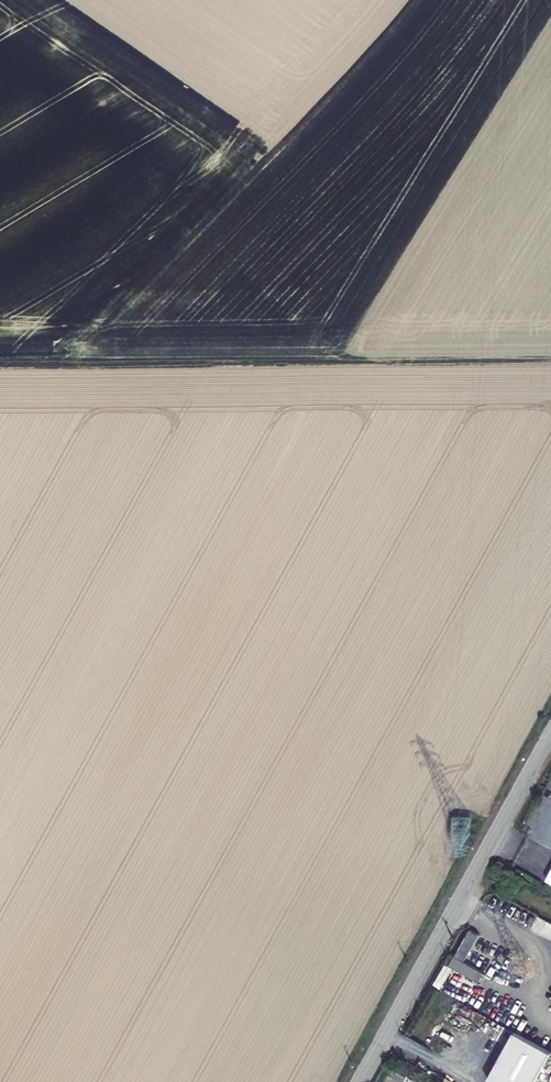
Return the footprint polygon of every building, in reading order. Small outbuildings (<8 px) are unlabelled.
[(464,942),(449,970),(444,979),(474,995),(479,986),(458,975),(473,947),(464,942)] [(548,1056),(511,1036),(486,1081),(534,1081),(548,1056)]
